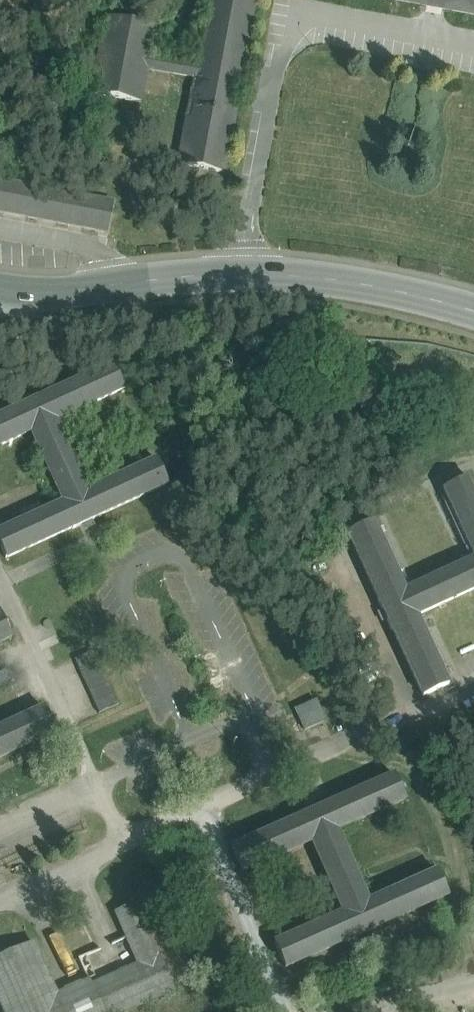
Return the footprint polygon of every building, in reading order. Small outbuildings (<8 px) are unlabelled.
[(196,66),(149,57),(155,26),(106,16),(92,93),(141,102),(147,68),(194,77),(178,164),(224,173),(256,0),(209,0),(196,66)] [(473,15),(473,0),(395,0),(473,15)] [(0,181),(0,211),(108,232),(114,203),(0,181)] [(15,409),(16,410),(0,417),(0,446),(29,433),(51,481),(61,504),(0,532),(0,551),(4,560),(71,529),(72,531),(100,518),(100,516),(166,486),(155,461),(86,492),(54,422),(123,390),(112,366),(45,396),(45,395),(15,409)] [(468,478),(443,490),(473,556),(473,491),(468,478)] [(373,521),(348,533),(378,600),(378,601),(391,630),(392,629),(423,696),(448,685),(416,616),(473,589),(473,559),(405,591),(373,521)] [(11,637),(0,613),(0,643),(11,637)] [(94,650),(74,660),(99,714),(119,704),(94,650)] [(13,683),(9,670),(0,673),(0,687),(13,683)] [(316,700),(295,710),(305,730),(325,721),(316,700)] [(55,733),(44,708),(0,728),(0,759),(55,733)] [(368,902),(336,830),(405,800),(394,775),(327,804),(327,803),(297,816),(298,817),(231,848),(242,872),(312,841),(343,913),(274,943),(285,968),(352,939),(352,940),(382,927),(382,926),(448,895),(437,871),(368,902)] [(327,794),(320,776),(311,780),(319,798),(327,794)] [(176,989),(161,954),(159,955),(134,904),(115,912),(138,964),(91,985),(89,981),(56,995),(33,942),(0,957),(0,1003),(4,1011),(125,1011),(176,989)] [(383,950),(365,958),(369,966),(386,959),(383,950)]
